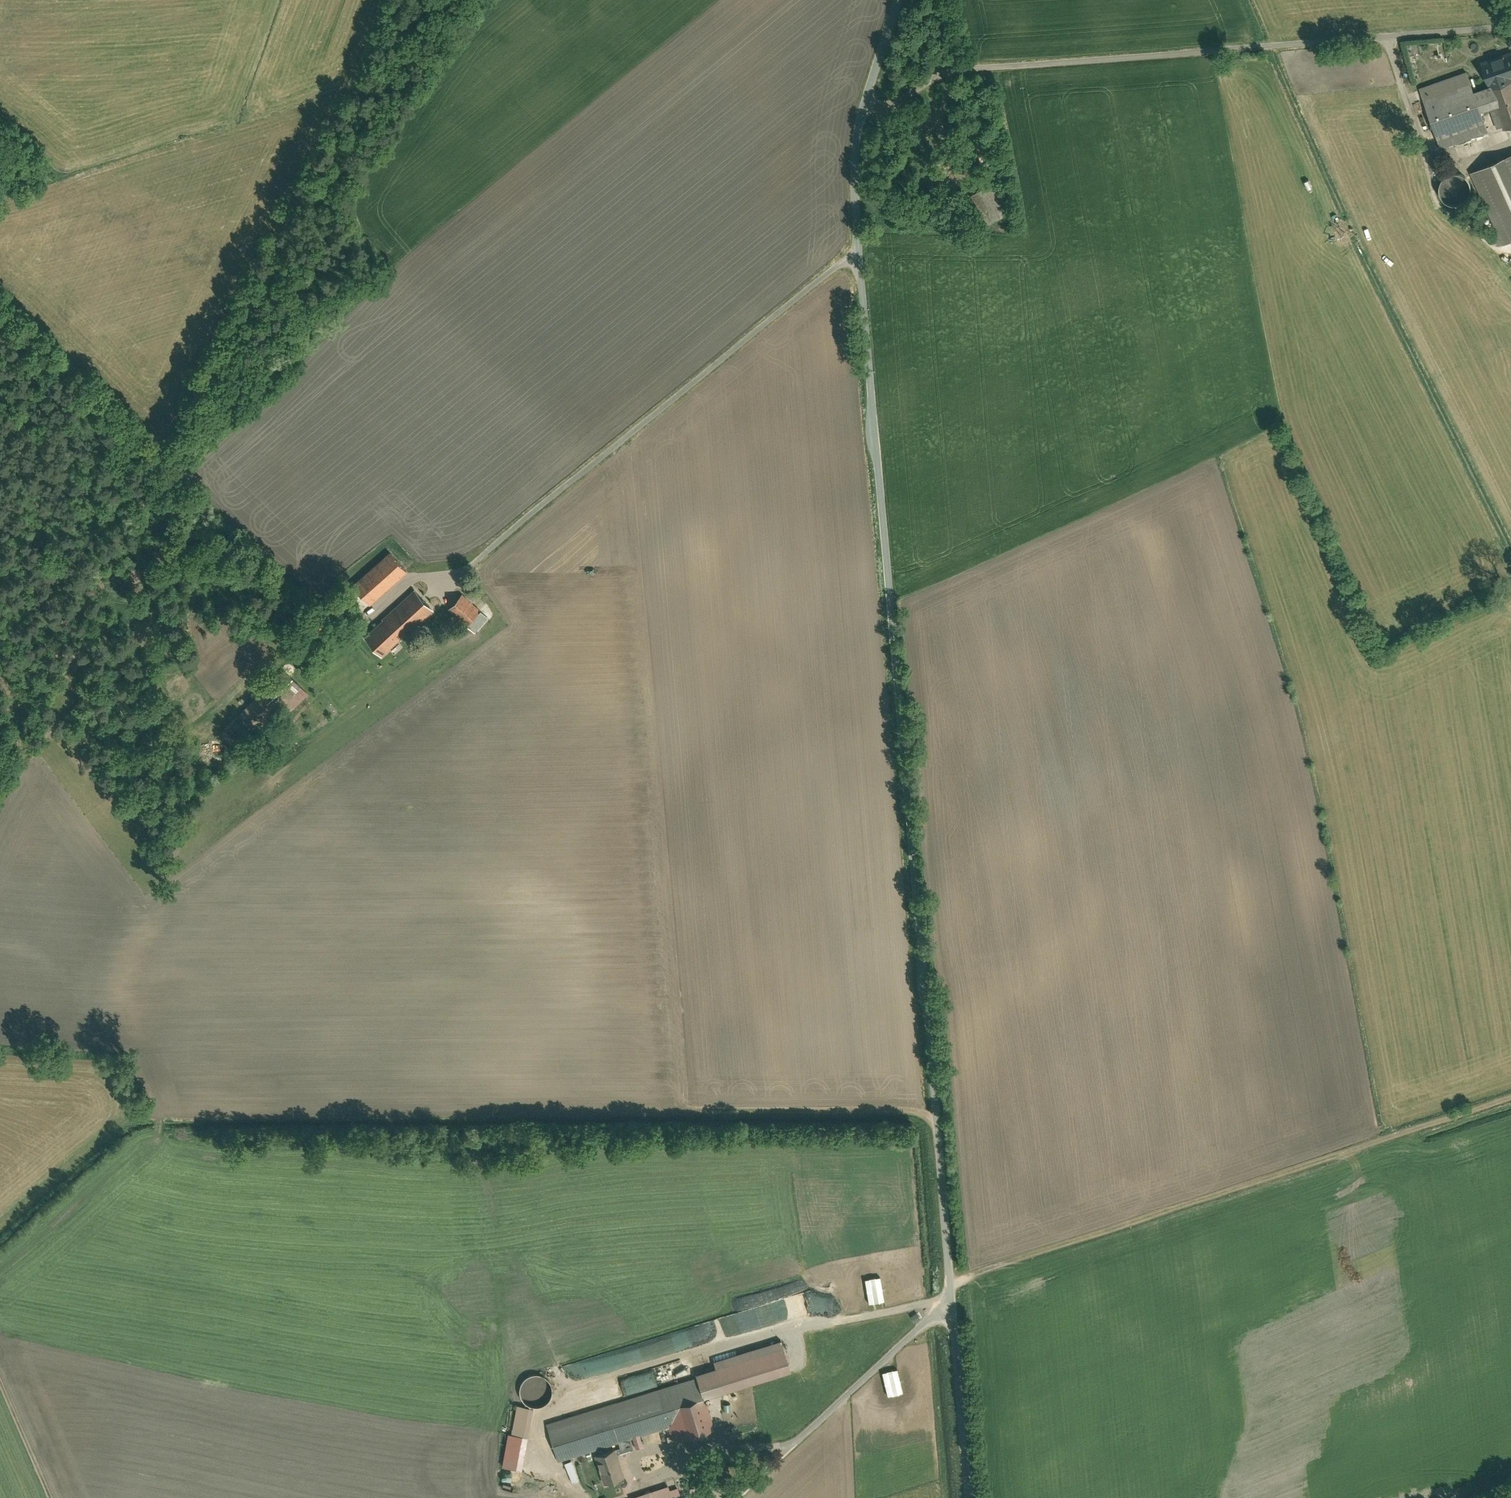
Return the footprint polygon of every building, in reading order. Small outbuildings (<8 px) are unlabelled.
[(1432,138),(1478,121),(1473,109),(1493,102),(1502,126),(1510,123),(1510,88),(1505,73),(1510,71),(1510,60),(1506,48),(1472,61),(1481,84),(1467,89),(1464,80),(1417,97),(1432,138)] [(1471,169),(1506,243),(1510,240),(1510,181),(1499,155),(1471,169)] [(1466,189),(1466,186),(1466,183),(1465,181),(1463,177),(1461,175),(1459,173),(1456,172),(1453,171),(1450,170),(1448,171),(1444,172),(1441,173),(1438,176),(1437,178),(1435,182),(1435,185),(1435,187),(1435,190),(1437,194),(1438,196),(1440,198),(1443,200),(1445,201),(1448,201),(1451,202),(1454,201),(1457,200),(1459,199),(1462,196),(1463,194),(1465,191),(1466,189)] [(992,182),(972,195),(991,223),(1010,209),(992,182)] [(356,581),(373,601),(409,571),(393,551),(356,581)] [(368,636),(383,654),(433,611),(417,593),(368,636)] [(450,610),(466,626),(481,611),(466,595),(450,610)] [(226,727),(244,745),(302,689),(285,671),(226,727)] [(224,750),(224,749),(224,748),(224,747),(224,746),(224,745),(223,744),(223,743),(222,742),(222,741),(221,741),(221,740),(220,740),(220,739),(219,739),(219,738),(218,738),(218,737),(217,737),(216,737),(215,736),(214,736),(213,736),(212,735),(211,735),(210,735),(209,735),(208,735),(208,736),(207,736),(206,736),(205,736),(204,736),(204,737),(203,737),(202,737),(202,738),(201,738),(201,739),(200,739),(200,740),(199,740),(199,741),(198,741),(198,742),(198,743),(197,743),(197,744),(197,745),(196,745),(196,746),(196,747),(196,748),(196,749),(196,750),(196,751),(196,752),(196,753),(196,754),(197,755),(197,756),(197,757),(198,757),(198,758),(199,758),(199,759),(200,760),(201,761),(202,761),(202,762),(203,762),(204,763),(205,763),(206,763),(206,764),(207,764),(208,764),(209,764),(210,764),(211,764),(212,764),(213,764),(214,764),(215,763),(216,763),(217,763),(217,762),(218,762),(219,761),(220,761),(220,760),(221,760),(221,759),(222,758),(222,757),(223,757),(223,756),(223,755),(224,755),(224,754),(224,753),(224,752),(224,751),(224,750)] [(778,1293),(803,1289),(800,1274),(776,1277),(778,1293)] [(811,1293),(701,1321),(705,1338),(793,1316),(793,1314),(815,1308),(811,1293)] [(787,1370),(779,1347),(692,1375),(699,1396),(676,1403),(673,1394),(548,1435),(556,1457),(582,1449),(586,1459),(595,1456),(604,1485),(622,1479),(614,1456),(631,1450),(627,1440),(665,1428),(671,1446),(714,1432),(703,1397),(787,1370)] [(661,1368),(630,1375),(634,1390),(664,1384),(661,1368)] [(550,1395),(550,1392),(549,1388),(548,1384),(546,1381),(544,1379),(541,1377),(538,1376),(535,1375),(532,1375),(529,1375),(526,1376),(523,1378),(521,1380),(518,1383),(517,1386),(516,1389),(516,1392),(517,1396),(518,1399),(520,1402),(522,1404),(524,1406),(527,1407),(530,1408),(534,1408),(537,1408),(540,1407),(543,1405),(546,1403),(548,1400),(549,1398),(550,1395)] [(530,1411),(515,1408),(508,1439),(523,1442),(530,1411)]
